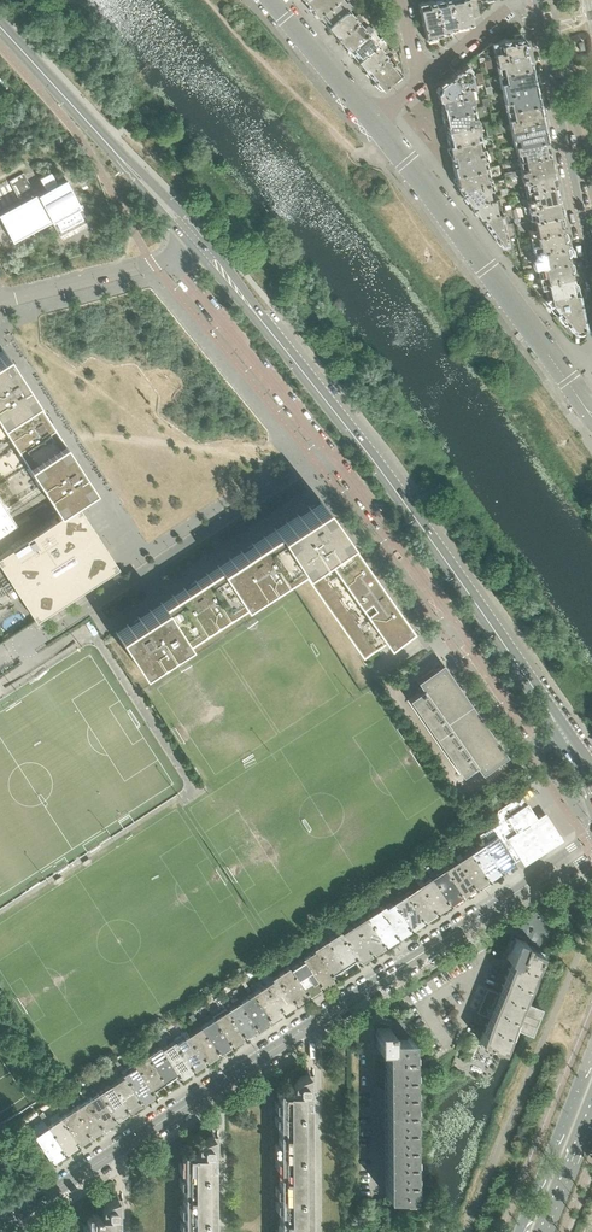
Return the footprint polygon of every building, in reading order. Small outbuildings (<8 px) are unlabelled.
[(318,13),(333,0),(303,0),(307,5),(316,15),(318,13)] [(328,25),(351,4),(347,0),(345,0),(344,0),(333,0),(318,13),(317,17),(321,21),(324,21),(328,25)] [(441,33),(434,1),(434,0),(431,0),(427,1),(418,3),(426,40),(429,41),(434,40),(436,38),(435,34),(440,33),(441,33)] [(449,0),(439,0),(434,1),(441,33),(440,33),(443,35),(448,34),(450,31),(449,28),(455,27),(449,0)] [(470,18),(467,0),(449,0),(455,27),(458,29),(464,28),(466,25),(466,23),(471,22),(470,18)] [(470,18),(479,16),(476,0),(467,0),(470,18)] [(337,36),(361,16),(351,4),(328,25),(328,28),(329,30),(331,32),(334,32),(337,36)] [(347,48),(371,27),(373,26),(383,17),(380,15),(371,23),(371,24),(368,25),(361,16),(337,36),(337,39),(339,42),(341,43),(344,44),(347,48)] [(357,59),(380,39),(390,31),(387,28),(380,34),(378,33),(376,34),(371,27),(347,48),(347,51),(350,55),(354,55),(357,59)] [(510,55),(524,52),(523,47),(525,44),(524,38),(521,37),(520,32),(513,34),(514,38),(510,39),(507,38),(501,39),(492,46),(494,55),(484,58),(483,57),(479,58),(480,62),(497,58),(510,55)] [(363,67),(366,71),(390,51),(380,39),(357,59),(356,63),(360,67),(363,67)] [(390,51),(366,71),(364,72),(368,77),(370,75),(374,79),(374,82),(375,85),(378,87),(381,87),(391,79),(394,80),(399,75),(400,72),(392,63),(397,58),(390,51)] [(497,58),(500,75),(510,73),(530,69),(528,59),(526,58),(524,52),(510,55),(497,58)] [(452,90),(468,87),(473,86),(470,72),(471,69),(468,66),(464,65),(439,86),(437,92),(438,99),(441,100),(453,97),(452,90)] [(533,82),(530,69),(510,73),(500,75),(504,93),(510,91),(517,90),(517,86),(533,82)] [(510,108),(537,102),(536,95),(533,82),(517,86),(517,90),(510,91),(504,93),(507,109),(510,108)] [(473,109),(468,87),(452,90),(453,97),(441,100),(442,105),(440,108),(442,115),(473,109)] [(511,128),(511,131),(526,127),(524,121),(541,117),(537,102),(510,108),(507,109),(510,125),(507,125),(507,123),(499,124),(499,125),(493,126),(494,130),(501,128),(503,130),(511,128)] [(476,123),(473,109),(442,115),(444,123),(446,124),(447,129),(476,123)] [(545,139),(541,117),(524,121),(526,127),(511,131),(514,145),(515,145),(545,139)] [(494,130),(493,126),(492,120),(484,121),(487,136),(495,134),(494,130)] [(448,145),(479,138),(479,137),(476,123),(447,129),(448,135),(447,137),(448,145)] [(448,145),(451,159),(485,152),(482,137),(481,136),(479,137),(479,138),(448,145)] [(520,152),(522,159),(548,153),(546,144),(545,139),(515,145),(517,153),(520,152)] [(488,167),(485,152),(451,159),(454,174),(488,167)] [(522,175),(550,169),(549,164),(551,164),(548,153),(522,159),(523,166),(520,167),(521,169),(514,170),(514,171),(504,173),(505,178),(511,177),(518,176),(522,175)] [(491,181),(488,167),(454,174),(457,184),(458,188),(491,181)] [(555,183),(551,169),(550,169),(522,175),(523,181),(526,180),(528,189),(555,183)] [(65,178),(57,182),(51,172),(40,178),(45,188),(33,195),(24,173),(9,181),(19,202),(0,212),(0,218),(12,241),(51,221),(59,236),(88,221),(65,178)] [(468,202),(494,196),(494,195),(491,181),(458,188),(459,189),(468,202)] [(558,199),(555,183),(528,189),(530,197),(527,197),(527,199),(522,200),(524,206),(557,199),(558,199)] [(477,215),(501,210),(498,195),(497,194),(494,195),(494,196),(468,202),(477,215)] [(532,220),(560,215),(561,213),(559,204),(558,204),(557,199),(529,205),(532,220)] [(511,208),(501,210),(477,215),(500,246),(501,246),(503,248),(506,248),(507,244),(512,243),(511,236),(514,236),(511,222),(510,222),(508,223),(507,215),(512,214),(511,209),(511,208)] [(529,229),(530,236),(561,230),(560,225),(561,225),(563,222),(562,216),(559,215),(560,215),(532,220),(531,220),(532,228),(529,229)] [(537,250),(537,251),(564,245),(563,240),(564,240),(566,237),(565,231),(562,230),(530,236),(532,245),(533,245),(534,251),(537,250)] [(536,259),(537,267),(568,260),(567,256),(567,255),(569,253),(568,247),(565,245),(564,245),(537,251),(539,258),(536,259)] [(540,282),(571,276),(570,271),(571,271),(573,268),(571,262),(568,260),(537,267),(538,274),(539,274),(540,282)] [(545,287),(547,297),(577,290),(576,282),(573,281),(572,281),(571,276),(540,282),(541,288),(545,287)] [(586,329),(577,290),(547,297),(548,298),(545,300),(549,305),(551,305),(552,308),(554,311),(557,313),(556,314),(563,323),(565,322),(573,331),(575,331),(575,333),(578,335),(582,334),(584,331),(583,329),(586,329)] [(16,370),(2,347),(0,348),(0,380),(16,370)] [(39,405),(31,392),(16,370),(0,380),(0,502),(4,509),(40,485),(54,508),(72,497),(91,484),(61,439),(39,405)] [(350,531),(324,495),(279,525),(302,561),(350,531)] [(12,521),(4,509),(0,502),(0,529),(12,521)] [(77,504),(0,553),(0,566),(34,619),(117,566),(77,504)] [(246,598),(302,561),(279,525),(222,562),(246,598)] [(415,622),(350,531),(302,561),(369,655),(415,622)] [(189,635),(246,598),(222,562),(165,598),(189,635)] [(189,635),(165,598),(119,628),(143,664),(189,635)] [(506,755),(443,663),(417,681),(422,689),(408,699),(461,775),(476,765),(481,773),(506,755)] [(523,828),(537,819),(527,803),(526,804),(520,795),(500,808),(497,810),(494,824),(490,827),(495,835),(510,857),(512,859),(513,859),(519,854),(514,833),(523,828)] [(548,812),(537,819),(523,828),(514,833),(519,854),(526,864),(565,839),(548,812)] [(510,857),(495,835),(488,840),(485,837),(483,838),(478,830),(476,832),(483,843),(500,871),(504,868),(507,868),(510,866),(511,864),(514,861),(513,859),(512,859),(510,857)] [(500,871),(483,843),(475,848),(474,845),(471,847),(465,839),(462,840),(470,851),(487,879),(491,876),(494,876),(497,874),(498,872),(500,871)] [(485,880),(487,879),(470,851),(464,855),(462,853),(458,855),(454,850),(452,851),(457,860),(475,887),(478,885),(481,884),(484,882),(485,880)] [(475,887),(457,860),(444,868),(462,895),(466,893),(468,893),(471,891),(472,889),(475,887)] [(462,895),(444,868),(431,876),(449,904),(453,901),(455,901),(458,899),(460,897),(462,895)] [(449,904),(431,876),(419,884),(436,912),(440,909),(442,909),(446,907),(447,905),(449,904)] [(436,912),(419,884),(406,893),(423,920),(427,918),(430,918),(433,916),(434,913),(436,912)] [(423,920),(406,893),(393,901),(410,929),(414,926),(417,926),(420,924),(421,922),(423,920)] [(410,929),(393,901),(385,906),(384,904),(378,908),(398,937),(402,934),(404,934),(407,932),(408,930),(410,929)] [(398,937),(378,908),(366,916),(385,945),(389,942),(391,942),(394,940),(395,938),(398,937)] [(385,945),(366,916),(353,924),(372,953),(376,951),(378,951),(381,949),(383,947),(385,945)] [(372,953),(353,924),(343,931),(340,926),(338,928),(339,930),(339,931),(356,957),(355,958),(358,963),(363,959),(366,959),(369,957),(370,955),(372,953)] [(356,957),(339,931),(326,939),(344,965),(345,966),(352,961),(351,960),(354,959),(355,958),(356,957)] [(311,944),(306,935),(302,938),(307,947),(311,944)] [(502,1049),(536,961),(540,951),(525,945),(526,942),(524,941),(525,938),(523,937),(522,940),(515,937),(507,958),(511,960),(508,967),(498,991),(486,986),(476,1011),(489,1016),(479,1040),(502,1049)] [(344,965),(326,939),(313,947),(314,949),(331,974),(332,973),(333,972),(336,970),(336,971),(343,967),(343,966),(344,965)] [(331,974),(314,949),(302,957),(321,987),(323,985),(325,985),(328,983),(330,981),(335,977),(332,973),(331,974)] [(321,987),(302,957),(289,965),(308,995),(310,993),(313,993),(316,991),(317,989),(321,987)] [(308,995),(289,965),(276,974),(295,1003),(297,1002),(300,1002),(303,1000),(304,997),(308,995)] [(295,1003),(276,974),(272,977),(274,979),(265,985),(282,1011),(284,1010),(287,1010),(290,1008),(291,1006),(295,1003)] [(251,990),(242,977),(240,978),(243,984),(249,992),(251,990)] [(282,1011),(265,985),(252,993),(269,1020),(272,1018),(274,1018),(277,1016),(278,1014),(282,1011)] [(269,1020),(252,993),(240,1002),(256,1028),(259,1027),(261,1026),(264,1024),(265,1022),(269,1020)] [(244,1036),(227,1010),(218,996),(214,999),(219,1006),(220,1005),(223,1008),(221,1010),(223,1012),(214,1018),(231,1045),(233,1043),(236,1043),(239,1041),(240,1039),(244,1036)] [(256,1028),(240,1002),(237,998),(232,1001),(234,1005),(227,1010),(244,1036),(246,1035),(248,1035),(252,1033),(253,1031),(256,1028)] [(197,1019),(195,1017),(193,1013),(189,1016),(193,1022),(197,1019)] [(231,1045),(214,1018),(201,1026),(218,1053),(220,1051),(223,1051),(226,1049),(227,1047),(231,1045)] [(177,1019),(172,1022),(175,1028),(179,1025),(181,1024),(177,1019)] [(412,1187),(411,1037),(406,1037),(405,1021),(395,1021),(395,1028),(376,1028),(376,1046),(384,1046),(386,1196),(386,1194),(411,1194),(411,1187),(412,1187)] [(206,1061),(188,1035),(181,1024),(179,1025),(183,1032),(182,1034),(183,1035),(174,1041),(193,1069),(195,1068),(197,1068),(200,1066),(201,1064),(206,1061)] [(218,1053),(201,1026),(188,1035),(206,1061),(207,1060),(210,1060),(213,1058),(214,1055),(218,1053)] [(161,1038),(157,1032),(152,1035),(156,1041),(161,1038)] [(156,1041),(152,1035),(147,1038),(151,1044),(156,1041)] [(193,1069),(174,1041),(162,1049),(176,1073),(179,1078),(182,1076),(184,1076),(187,1074),(189,1072),(193,1069)] [(176,1073),(162,1049),(160,1047),(147,1055),(164,1081),(165,1082),(172,1077),(171,1076),(173,1076),(173,1075),(176,1073)] [(164,1081),(147,1055),(134,1064),(135,1066),(151,1089),(155,1087),(156,1086),(157,1087),(164,1083),(163,1082),(164,1081)] [(123,1069),(116,1058),(113,1060),(121,1071),(123,1069)] [(151,1089),(135,1066),(123,1074),(124,1076),(141,1103),(145,1100),(148,1100),(151,1098),(152,1096),(154,1094),(151,1089)] [(308,1091),(308,1074),(300,1077),(296,1079),(293,1081),(293,1083),(292,1084),(292,1091),(278,1091),(279,1158),(279,1231),(309,1231),(308,1091)] [(141,1103),(124,1076),(111,1084),(128,1111),(132,1108),(135,1108),(138,1106),(139,1104),(141,1103)] [(128,1111),(111,1084),(99,1092),(115,1119),(119,1117),(122,1116),(125,1114),(126,1112),(128,1111)] [(115,1119),(99,1092),(85,1101),(103,1127),(107,1125),(109,1125),(112,1123),(113,1121),(115,1119)] [(103,1127),(85,1101),(72,1109),(90,1136),(94,1133),(96,1133),(99,1131),(100,1129),(103,1127)] [(77,1144),(60,1117),(58,1115),(62,1112),(56,1103),(52,1106),(56,1112),(49,1117),(53,1122),(47,1126),(64,1152),(68,1150),(71,1150),(74,1148),(75,1145),(77,1144)] [(49,1121),(41,1109),(38,1111),(40,1114),(39,1114),(45,1123),(49,1121)] [(90,1136),(72,1109),(60,1117),(77,1144),(81,1142),(83,1141),(86,1139),(88,1137),(90,1136)] [(64,1152),(47,1126),(34,1135),(51,1161),(55,1158),(58,1158),(61,1156),(62,1154),(64,1152)] [(213,1153),(212,1136),(204,1139),(200,1141),(198,1143),(197,1145),(197,1146),(197,1152),(183,1152),(183,1153),(183,1231),(213,1231),(213,1153)] [(7,1165),(9,1163),(9,1164),(10,1163),(0,1148),(0,1169),(7,1165)] [(117,1215),(117,1198),(108,1201),(105,1203),(103,1205),(101,1207),(101,1208),(101,1214),(97,1214),(97,1212),(91,1212),(91,1214),(87,1214),(87,1215),(87,1231),(117,1231),(117,1215)]
